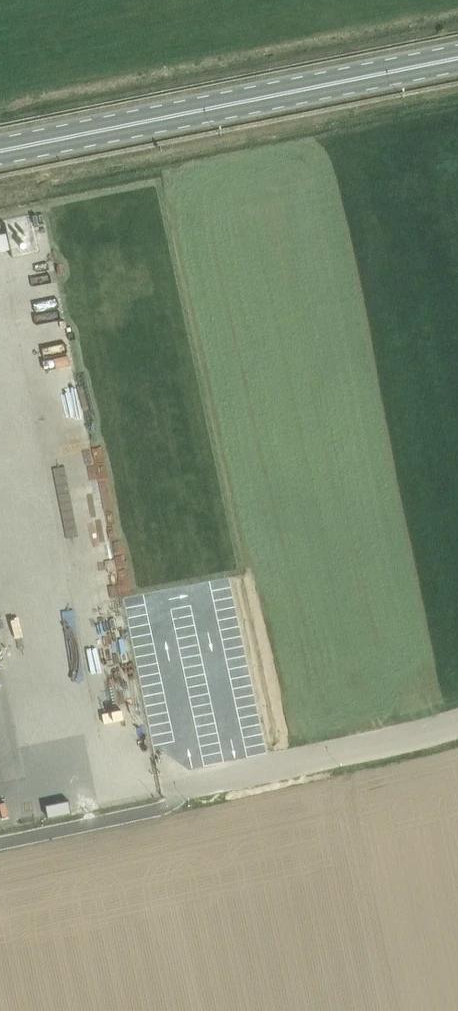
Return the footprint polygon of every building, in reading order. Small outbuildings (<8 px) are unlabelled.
[(10,251),(7,222),(0,223),(0,252),(10,251)] [(70,800),(46,805),(48,817),(72,812),(70,800)]
